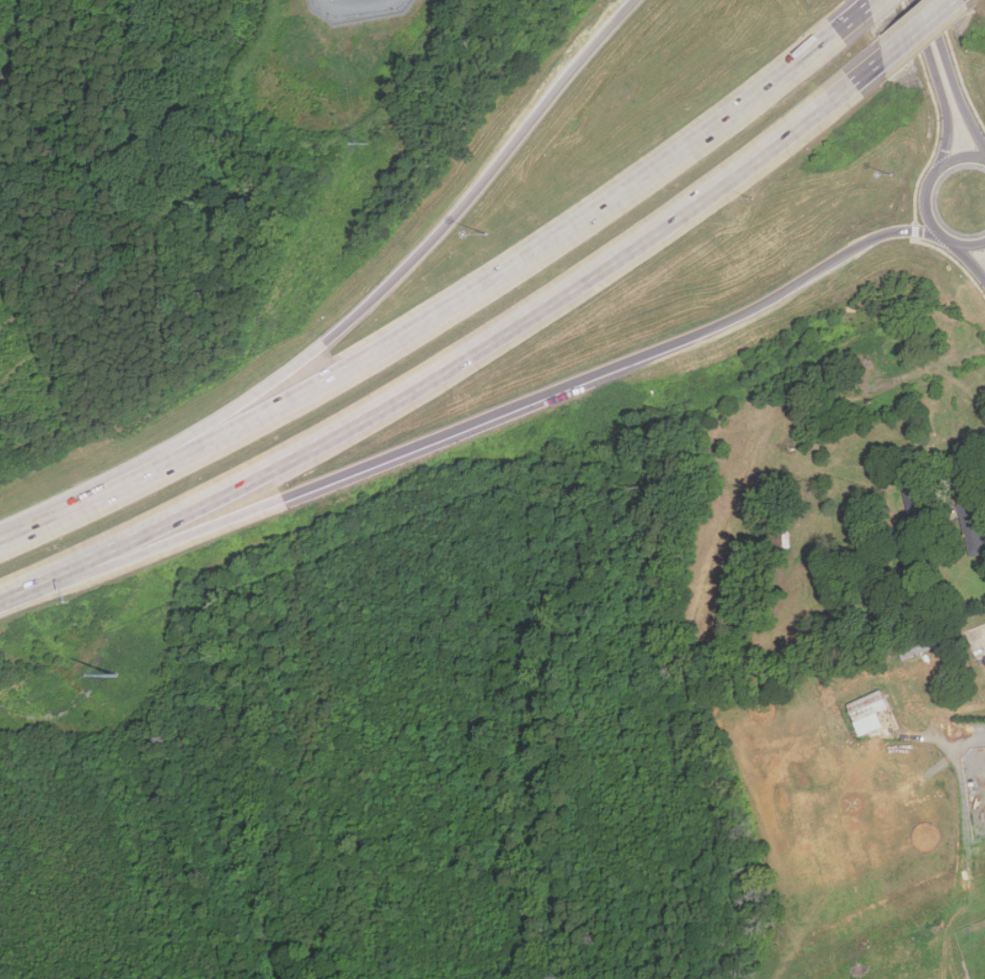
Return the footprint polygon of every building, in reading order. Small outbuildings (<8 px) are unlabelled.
[(980,508),(962,510),(968,556),(984,553),(984,546),(980,508)] [(789,547),(789,531),(776,531),(776,547),(789,547)] [(897,645),(902,660),(935,647),(930,633),(897,645)] [(888,706),(879,689),(847,706),(857,724),(888,706)]
